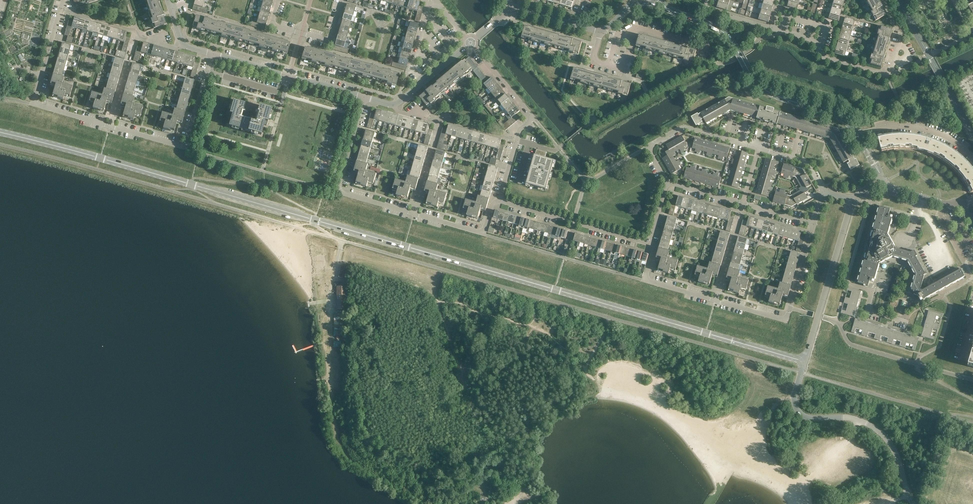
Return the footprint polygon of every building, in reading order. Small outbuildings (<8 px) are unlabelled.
[(158,0),(144,0),(147,7),(148,6),(149,9),(159,6),(158,2),(159,1),(158,0)] [(417,1),(415,0),(412,10),(417,11),(418,10),(418,8),(419,6),(420,1),(417,0),(417,1)] [(567,7),(573,9),(576,0),(569,0),(567,7)] [(878,0),(872,0),(867,3),(869,5),(867,6),(876,21),(887,14),(879,1),(878,0)] [(789,1),(787,7),(797,10),(799,4),(789,1)] [(719,2),(718,2),(717,8),(727,11),(728,5),(719,2)] [(346,3),(346,7),(345,9),(354,11),(356,6),(346,3)] [(160,10),(159,6),(149,9),(150,12),(148,12),(154,28),(166,24),(161,9),(160,10)] [(839,16),(830,13),(828,19),(839,21),(840,16),(839,16)] [(355,17),(353,17),(343,14),(343,17),(342,19),(351,22),(354,23),(355,17)] [(769,17),(760,14),(758,20),(768,23),(770,17),(769,17)] [(211,20),(196,15),(192,28),(208,33),(209,31),(211,32),(214,22),(210,21),(211,20)] [(78,18),(74,17),(73,22),(72,24),(72,26),(71,27),(77,28),(80,19),(78,18)] [(845,17),(844,19),(843,22),(844,23),(854,25),(855,20),(845,17)] [(267,20),(258,18),(256,23),(258,23),(259,24),(261,24),(262,25),(264,25),(266,26),(267,22),(266,22),(267,20)] [(82,19),(80,19),(77,28),(82,30),(85,20),(82,19)] [(92,22),(90,22),(87,31),(93,33),(95,23),(92,22)] [(218,23),(214,22),(211,32),(214,33),(214,34),(230,39),(233,26),(219,22),(218,23)] [(844,23),(843,22),(842,27),(843,28),(852,31),(854,25),(844,23)] [(99,24),(95,23),(93,33),(98,34),(101,25),(99,24)] [(103,25),(101,25),(98,34),(103,36),(106,26),(103,25)] [(248,31),(233,26),(230,39),(246,44),(246,42),(249,43),(252,33),(248,31)] [(892,29),(880,26),(875,42),(877,43),(876,45),(886,48),(887,44),(888,44),(892,29)] [(529,28),(525,27),(522,37),(525,38),(524,39),(529,40),(528,43),(531,44),(531,41),(540,44),(543,31),(529,27),(529,28)] [(843,28),(842,27),(841,33),(851,36),(852,31),(843,28)] [(113,28),(111,28),(108,37),(113,39),(116,29),(113,28)] [(123,31),(121,31),(119,40),(124,42),(124,41),(125,39),(125,37),(127,32),(123,31)] [(559,35),(543,31),(540,44),(549,46),(549,49),(551,49),(552,47),(556,48),(557,47),(560,48),(563,37),(559,36),(559,35)] [(256,34),(252,33),(249,43),(252,44),(251,45),(268,50),(271,37),(256,33),(256,34)] [(841,33),(839,38),(840,38),(849,41),(851,36),(841,33)] [(639,35),(636,45),(639,46),(639,48),(643,49),(643,51),(645,52),(646,50),(655,52),(658,40),(644,35),(643,36),(639,35)] [(286,41),(271,37),(268,50),(284,54),(284,53),(287,54),(290,43),(286,42),(286,41)] [(567,39),(563,37),(560,48),(562,48),(562,50),(578,55),(582,42),(567,38),(567,39)] [(840,38),(839,38),(838,43),(838,44),(848,46),(849,41),(840,38)] [(670,43),(658,40),(655,52),(664,55),(663,57),(665,58),(666,56),(671,57),(671,55),(676,57),(679,47),(673,45),(673,44),(670,43)] [(147,43),(143,42),(142,47),(141,49),(141,51),(140,52),(146,54),(148,44),(147,44),(147,43)] [(399,47),(402,48),(411,50),(411,48),(412,48),(413,45),(404,42),(400,42),(399,47)] [(838,43),(836,48),(837,48),(837,49),(846,51),(848,46),(838,44),(838,43)] [(150,45),(148,44),(146,54),(151,55),(154,45),(151,44),(150,45)] [(886,48),(876,45),(875,48),(874,47),(869,64),(881,67),(886,52),(885,52),(886,48)] [(161,48),(159,47),(156,57),(161,58),(164,48),(161,47),(161,48)] [(683,48),(679,47),(676,57),(679,58),(679,60),(695,64),(699,52),(692,50),(689,49),(683,47),(683,48)] [(168,49),(164,48),(161,58),(167,60),(169,50),(167,50),(168,49)] [(309,49),(304,48),(301,58),(304,59),(304,60),(320,65),(324,52),(309,48),(309,49)] [(837,48),(836,48),(834,54),(837,55),(844,57),(846,51),(837,49),(837,48)] [(117,50),(115,55),(115,56),(124,59),(126,53),(121,51),(117,50)] [(171,51),(169,50),(167,60),(172,61),(175,51),(172,50),(171,51)] [(338,56),(324,52),(320,65),(336,69),(336,68),(339,69),(342,58),(338,57),(338,56)] [(182,54),(180,53),(177,63),(182,64),(185,54),(182,53),(182,54)] [(192,57),(190,56),(187,66),(193,67),(193,66),(194,64),(194,62),(196,57),(192,56),(192,57)] [(123,60),(115,57),(113,63),(122,65),(123,62),(123,60)] [(478,67),(469,57),(465,60),(472,68),(474,70),(474,71),(478,67)] [(346,60),(342,58),(339,69),(342,69),(341,71),(358,76),(361,63),(346,59),(346,60)] [(408,61),(399,58),(397,63),(399,64),(400,64),(402,65),(403,65),(405,66),(407,66),(408,63),(407,63),(408,61)] [(472,68),(465,60),(462,63),(461,62),(450,72),(458,82),(471,71),(470,70),(472,68)] [(144,66),(133,63),(132,65),(131,68),(140,70),(143,71),(144,66)] [(376,67),(361,63),(358,76),(374,80),(374,79),(377,79),(380,69),(376,68),(376,67)] [(64,71),(55,68),(54,72),(54,73),(53,73),(50,84),(51,84),(51,86),(55,87),(52,95),(58,97),(57,98),(63,100),(65,94),(70,96),(72,86),(62,83),(64,77),(62,76),(64,71)] [(578,70),(574,68),(571,79),(574,79),(573,81),(578,82),(578,85),(580,85),(581,83),(590,86),(593,73),(578,69),(578,70)] [(384,70),(380,69),(377,79),(380,80),(379,82),(396,86),(399,74),(384,69),(384,70)] [(458,82),(450,72),(438,82),(435,85),(442,93),(444,91),(445,93),(458,82)] [(608,77),(593,73),(590,86),(598,88),(598,90),(600,91),(601,89),(606,90),(606,89),(610,90),(613,80),(608,78),(608,77)] [(194,80),(185,77),(184,83),(193,86),(193,82),(194,80)] [(492,77),(488,80),(484,84),(487,88),(495,82),(494,80),(492,77)] [(617,81),(613,80),(610,90),(613,91),(612,93),(628,97),(632,85),(617,80),(617,81)] [(496,83),(495,82),(487,88),(491,92),(499,86),(497,83),(496,83)] [(116,86),(107,84),(106,89),(104,88),(102,95),(92,92),(89,101),(94,103),(93,108),(98,110),(99,108),(104,110),(106,102),(110,103),(110,101),(112,102),(115,91),(114,91),(115,89),(116,86)] [(442,93),(435,85),(432,88),(431,87),(419,97),(428,107),(441,96),(440,95),(442,93)] [(501,88),(499,86),(491,92),(494,97),(502,90),(501,89),(501,88)] [(134,91),(125,89),(124,92),(125,92),(124,94),(120,104),(122,105),(121,106),(125,107),(123,115),(128,117),(128,118),(133,120),(135,114),(140,116),(143,107),(132,104),(134,97),(133,96),(134,91)] [(503,92),(502,90),(494,97),(498,101),(506,94),(504,91),(503,92)] [(508,97),(506,94),(498,101),(496,102),(500,106),(501,105),(509,99),(507,97),(508,97)] [(767,108),(729,97),(698,114),(698,113),(691,117),(696,126),(702,122),(701,120),(703,118),(706,123),(730,110),(737,112),(757,117),(756,119),(768,122),(777,124),(777,123),(830,138),(843,163),(848,160),(849,162),(847,164),(851,170),(859,165),(856,159),(855,159),(838,128),(774,110),(774,109),(767,107),(767,108)] [(232,114),(229,125),(261,135),(264,125),(266,125),(271,108),(259,105),(255,120),(242,116),(245,103),(233,99),(229,113),(232,114)] [(510,100),(509,99),(501,105),(505,109),(513,102),(511,100),(510,100)] [(515,105),(513,102),(505,109),(508,113),(516,107),(514,105),(515,105)] [(187,106),(178,104),(176,109),(174,108),(173,111),(172,115),(162,112),(159,121),(164,123),(163,128),(169,130),(169,129),(174,130),(176,122),(180,123),(181,122),(182,122),(185,111),(185,109),(186,109),(187,106)] [(517,108),(516,107),(508,113),(512,118),(513,116),(515,114),(520,111),(517,108)] [(380,110),(377,109),(375,114),(375,116),(374,118),(374,119),(379,121),(382,111),(380,111),(380,110)] [(384,112),(382,111),(379,121),(385,122),(388,112),(384,111),(384,112)] [(395,115),(393,114),(390,124),(395,125),(398,115),(395,114),(395,115)] [(401,116),(398,115),(395,125),(400,127),(403,117),(401,117),(401,116)] [(405,118),(403,117),(400,127),(406,128),(408,118),(405,117),(405,118)] [(415,121),(413,120),(411,130),(416,131),(419,121),(416,120),(415,121)] [(426,124),(424,123),(421,133),(427,134),(427,133),(427,131),(428,130),(429,124),(426,123),(426,124)] [(452,125),(449,124),(447,129),(447,131),(446,133),(446,134),(451,136),(454,126),(452,126),(452,125)] [(456,127),(454,126),(451,136),(457,137),(459,127),(456,126),(456,127)] [(466,130),(464,129),(462,139),(467,140),(470,130),(467,129),(466,130)] [(477,133),(475,132),(472,142),(477,143),(480,133),(477,132),(477,133)] [(483,134),(480,133),(477,143),(483,145),(485,135),(483,135),(483,134)] [(487,136),(485,135),(483,145),(488,146),(491,136),(487,135),(487,136)] [(878,138),(880,146),(880,149),(881,148),(881,150),(887,149),(893,148),(899,147),(899,149),(905,149),(911,149),(917,150),(917,149),(918,149),(923,151),(928,152),(933,154),(933,156),(938,158),(943,161),(948,165),(949,164),(954,168),(958,172),(962,177),(965,182),(969,187),(971,193),(972,192),(972,171),(971,169),(967,164),(962,159),(956,154),(951,150),(945,146),(939,144),(939,143),(938,143),(932,141),(927,139),(921,137),(920,137),(919,137),(913,136),(906,135),(899,135),(892,136),(885,137),(878,138)] [(682,136),(677,139),(683,150),(685,149),(684,147),(687,145),(682,136)] [(498,139),(496,138),(493,148),(498,149),(499,148),(499,146),(500,144),(501,139),(498,138),(498,139)] [(695,151),(697,152),(701,140),(695,138),(692,148),(695,149),(695,151)] [(683,150),(677,139),(671,142),(676,151),(680,149),(681,151),(683,150)] [(706,141),(701,140),(697,152),(699,153),(700,150),(703,151),(706,141)] [(712,143),(706,141),(703,151),(707,152),(706,155),(709,155),(712,143)] [(443,144),(439,142),(437,148),(446,151),(448,145),(446,145),(443,144)] [(676,151),(671,142),(666,145),(669,150),(665,152),(667,155),(671,153),(671,154),(674,152),(676,151)] [(718,145),(712,143),(709,155),(711,156),(712,153),(715,154),(718,145)] [(427,147),(419,145),(417,150),(426,153),(427,149),(427,147)] [(724,146),(718,145),(715,154),(719,155),(718,158),(720,159),(724,146)] [(730,148),(724,146),(720,159),(720,160),(722,161),(723,157),(727,158),(730,148)] [(536,149),(526,184),(546,190),(554,160),(545,158),(546,152),(536,149)] [(744,152),(735,149),(734,152),(737,153),(736,156),(746,159),(747,153),(744,152)] [(675,155),(674,152),(671,154),(671,153),(667,155),(662,158),(665,164),(674,159),(673,156),(675,155)] [(368,158),(359,156),(358,159),(358,161),(357,161),(354,171),(355,172),(355,173),(359,174),(356,182),(362,184),(361,185),(367,187),(369,182),(374,183),(377,174),(366,171),(368,164),(366,163),(368,158)] [(746,159),(736,156),(735,160),(732,159),(732,161),(744,165),(746,159)] [(770,159),(766,158),(764,164),(774,167),(775,164),(777,164),(778,162),(770,159)] [(676,162),(674,159),(665,164),(668,169),(680,163),(678,160),(676,162)] [(744,165),(732,161),(731,164),(734,164),(733,168),(742,171),(744,165)] [(681,165),(680,163),(668,169),(671,174),(680,169),(678,166),(681,165)] [(774,167),(764,164),(762,170),(775,174),(775,171),(773,171),(774,167)] [(790,165),(784,164),(781,173),(784,174),(784,177),(786,178),(790,165)] [(498,167),(489,165),(488,170),(497,173),(498,170),(497,170),(498,167)] [(795,167),(790,165),(786,178),(788,178),(789,176),(793,177),(795,167)] [(683,177),(689,179),(693,167),(691,166),(690,169),(686,168),(683,177)] [(695,167),(693,167),(689,179),(695,181),(698,171),(694,170),(695,167)] [(802,169),(795,167),(793,177),(795,177),(796,179),(805,174),(802,169)] [(742,171),(733,168),(732,171),(729,171),(728,173),(741,176),(742,171)] [(701,172),(698,171),(695,181),(701,182),(704,170),(702,169),(701,172)] [(707,171),(704,170),(701,182),(707,184),(709,174),(706,173),(707,171)] [(775,174),(762,170),(761,176),(771,179),(772,175),(774,176),(775,174)] [(420,173),(411,171),(410,176),(408,175),(406,182),(396,179),(393,189),(398,190),(397,195),(402,197),(403,196),(408,197),(410,189),(414,190),(415,189),(416,189),(419,178),(418,178),(419,176),(419,177),(420,173)] [(713,175),(709,174),(707,184),(712,186),(716,173),(714,173),(713,175)] [(718,174),(716,173),(712,186),(718,187),(720,183),(721,178),(717,177),(718,174)] [(741,176),(728,173),(728,175),(730,176),(729,179),(739,182),(741,176)] [(808,179),(805,174),(796,179),(799,184),(808,179)] [(438,179),(429,176),(428,179),(429,179),(428,181),(424,191),(426,192),(425,194),(429,195),(427,203),(432,204),(432,206),(437,207),(439,202),(444,203),(447,194),(436,191),(438,184),(437,184),(438,179)] [(771,179),(761,176),(759,182),(771,185),(772,183),(770,182),(771,179)] [(739,182),(729,179),(728,183),(726,182),(725,184),(737,188),(739,182)] [(811,185),(808,179),(799,184),(801,187),(798,188),(800,191),(802,189),(802,190),(806,188),(811,185)] [(771,185),(759,182),(757,187),(767,190),(768,187),(771,188),(771,185)] [(767,190),(757,187),(756,193),(768,197),(769,194),(766,194),(767,190)] [(808,191),(806,188),(802,190),(802,189),(800,191),(797,192),(802,201),(807,198),(805,193),(808,191)] [(779,193),(775,192),(773,202),(779,203),(782,191),(780,190),(779,193)] [(491,194),(482,191),(480,196),(478,196),(476,202),(466,199),(463,209),(468,210),(467,216),(473,217),(473,216),(478,217),(480,209),(484,211),(485,209),(486,209),(489,198),(489,197),(490,197),(491,194)] [(785,192),(782,191),(779,203),(784,205),(787,195),(784,194),(785,192)] [(802,201),(797,192),(792,195),(797,204),(797,205),(800,203),(800,202),(802,201)] [(790,196),(787,195),(784,205),(791,207),(797,204),(792,195),(790,196)] [(682,197),(679,196),(677,201),(677,203),(676,205),(676,206),(681,208),(684,198),(682,197)] [(686,198),(684,198),(681,208),(686,209),(689,199),(686,198)] [(692,200),(689,199),(686,209),(697,212),(700,202),(696,201),(692,200)] [(703,203),(700,202),(697,212),(702,214),(705,204),(703,203)] [(707,204),(705,204),(702,214),(707,215),(710,205),(707,204)] [(717,207),(715,207),(712,216),(718,218),(721,208),(717,207)] [(879,207),(879,209),(878,209),(877,213),(878,213),(877,217),(876,216),(874,220),(875,220),(874,224),(873,224),(872,228),(873,228),(872,232),(871,231),(870,235),(871,235),(871,238),(872,238),(869,249),(867,249),(866,252),(866,254),(865,254),(864,258),(865,258),(864,262),(863,261),(861,265),(863,265),(861,269),(860,269),(859,273),(860,273),(859,277),(858,276),(857,280),(858,280),(858,283),(864,284),(863,286),(868,287),(869,281),(873,282),(875,277),(876,277),(877,274),(876,273),(877,270),(878,270),(879,266),(878,266),(879,264),(880,263),(881,264),(885,262),(884,261),(887,259),(888,260),(891,258),(891,257),(893,256),(895,257),(894,258),(898,259),(898,258),(902,259),(902,260),(906,261),(906,260),(908,261),(909,262),(908,263),(910,266),(911,266),(913,269),(912,270),(914,273),(915,273),(916,274),(915,276),(914,276),(913,280),(914,280),(913,284),(912,284),(911,287),(912,288),(911,290),(913,290),(912,294),(918,296),(920,301),(925,298),(925,299),(927,298),(929,297),(928,296),(932,294),(932,295),(936,294),(935,293),(938,291),(939,292),(942,290),(942,289),(945,287),(946,288),(949,286),(949,285),(952,283),(953,284),(956,282),(956,281),(959,279),(959,280),(963,278),(962,277),(965,276),(964,273),(962,268),(960,269),(922,290),(921,290),(920,289),(924,275),(927,273),(925,271),(924,272),(915,257),(917,256),(914,250),(910,252),(895,248),(891,241),(892,241),(892,240),(892,239),(892,238),(891,238),(891,237),(890,237),(889,237),(889,238),(887,234),(888,232),(889,232),(890,229),(889,228),(890,225),(891,225),(892,221),(891,221),(892,216),(888,215),(890,209),(886,207),(886,209),(879,207)] [(494,210),(491,220),(495,222),(496,221),(496,219),(498,219),(500,212),(494,210)] [(728,210),(726,210),(723,219),(728,221),(729,220),(729,218),(730,216),(731,211),(728,210)] [(505,213),(500,212),(498,219),(496,219),(496,221),(498,221),(498,219),(503,221),(505,213)] [(515,216),(510,215),(508,222),(506,222),(506,224),(508,224),(509,222),(513,224),(515,216)] [(752,217),(749,216),(747,221),(747,223),(746,225),(746,226),(751,228),(754,218),(752,217)] [(526,219),(520,218),(518,225),(517,225),(516,227),(519,227),(523,228),(526,219)] [(756,219),(754,218),(751,228),(757,229),(760,219),(756,218),(756,219)] [(531,221),(526,219),(523,228),(522,232),(526,233),(526,232),(528,232),(529,230),(527,230),(527,228),(529,228),(531,221)] [(763,220),(760,219),(757,229),(762,231),(765,221),(763,220)] [(536,222),(531,221),(529,228),(527,228),(527,230),(529,230),(530,228),(534,230),(536,222)] [(767,222),(765,221),(762,231),(767,232),(770,222),(767,221),(767,222)] [(773,223),(770,222),(767,232),(772,234),(775,224),(773,223)] [(547,225),(541,224),(539,231),(538,231),(537,233),(539,233),(540,231),(544,233),(547,225)] [(777,225),(775,224),(772,234),(778,235),(781,225),(777,224),(777,225)] [(557,228),(552,227),(550,234),(548,234),(548,236),(550,236),(554,237),(555,236),(557,228)] [(788,228),(786,227),(783,237),(788,238),(791,228),(788,227),(788,228)] [(568,231),(562,230),(560,237),(559,237),(558,239),(560,239),(561,237),(565,239),(568,231)] [(798,231),(796,230),(793,240),(799,241),(799,240),(799,238),(800,236),(802,231),(798,230),(798,231)] [(729,234),(720,231),(719,237),(728,239),(729,236),(728,236),(729,234)] [(669,245),(660,242),(659,245),(660,246),(659,247),(656,258),(657,258),(657,260),(660,261),(658,269),(663,271),(663,272),(669,274),(670,268),(675,270),(678,260),(668,257),(670,251),(668,250),(669,245)] [(799,254),(791,251),(789,257),(798,259),(799,256),(799,254)] [(722,260),(713,257),(711,263),(710,262),(708,269),(697,266),(695,275),(700,277),(698,282),(704,284),(704,282),(710,284),(712,276),(716,277),(716,275),(718,276),(721,265),(720,265),(721,263),(722,260)] [(740,265),(731,262),(730,266),(730,268),(729,267),(726,278),(727,278),(727,280),(731,281),(729,289),(734,291),(733,292),(739,294),(741,288),(746,290),(749,280),(738,277),(740,272),(740,271),(738,270),(740,265)] [(792,280),(783,278),(782,283),(780,282),(778,289),(768,286),(765,295),(770,297),(769,302),(774,304),(775,303),(780,304),(782,296),(786,297),(787,295),(788,296),(791,285),(790,285),(791,283),(792,280)] [(861,291),(848,287),(847,290),(852,292),(851,295),(859,297),(861,291)] [(859,297),(851,295),(850,298),(845,297),(844,300),(857,304),(859,297)] [(857,304),(844,300),(844,303),(848,304),(847,308),(855,310),(857,304)] [(855,310),(847,308),(846,311),(842,310),(841,313),(854,317),(855,310)] [(942,314),(929,310),(927,317),(935,319),(936,316),(941,317),(942,314)] [(333,314),(333,326),(345,327),(345,314),(333,314)] [(935,319),(927,317),(925,323),(938,327),(939,324),(934,323),(935,319)] [(861,321),(855,319),(851,332),(854,333),(856,329),(859,330),(861,321)] [(868,323),(861,321),(859,330),(862,331),(861,335),(864,336),(868,323)] [(874,325),(868,323),(864,336),(867,337),(868,332),(872,333),(874,325)] [(938,327),(925,323),(923,330),(932,332),(933,329),(937,330),(938,327)] [(880,326),(874,325),(872,333),(875,334),(874,339),(877,339),(880,326)] [(887,328),(880,326),(877,339),(880,340),(881,336),(884,337),(887,328)] [(893,330),(887,328),(884,337),(888,338),(887,342),(889,343),(893,330)] [(900,332),(893,330),(889,343),(892,344),(894,340),(897,341),(900,332)] [(932,332),(923,330),(921,336),(934,340),(935,337),(931,336),(932,332)] [(906,334),(900,332),(897,341),(900,342),(899,346),(902,347),(906,334)] [(912,336),(906,334),(902,347),(905,348),(906,343),(910,344),(912,336)] [(919,337),(912,336),(910,344),(913,345),(912,350),(915,350),(919,337)]
